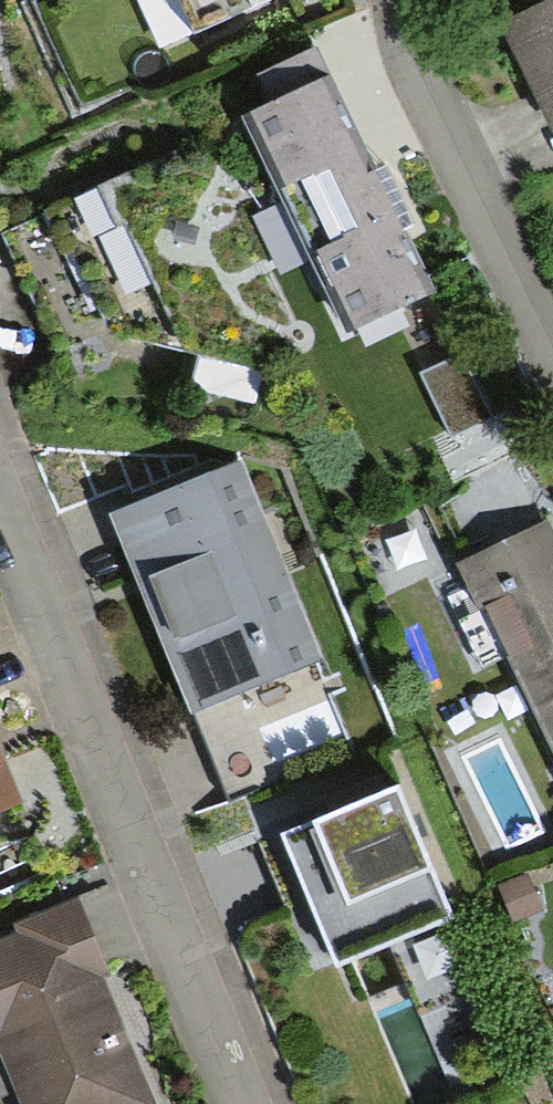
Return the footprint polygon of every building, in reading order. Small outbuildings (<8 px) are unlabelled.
[(189,35),(269,0),(174,0),(189,35)] [(507,36),(552,145),(552,16),(507,36)] [(241,118),(339,332),(419,296),(392,238),(407,232),(378,168),(361,176),(305,53),(244,80),(258,110),(241,118)] [(194,142),(8,224),(64,351),(148,319),(291,347),(194,142)] [(469,362),(429,375),(452,440),(492,426),(469,362)] [(236,468),(112,517),(186,702),(309,654),(236,468)] [(419,585),(446,639),(482,622),(552,766),(552,562),(536,528),(419,585)] [(23,806),(0,747),(0,815),(23,806)] [(395,789),(280,833),(330,965),(385,945),(441,1091),(501,1068),(395,789)] [(107,986),(114,979),(84,905),(8,936),(12,945),(0,950),(0,1055),(20,1103),(153,1103),(107,986)]
